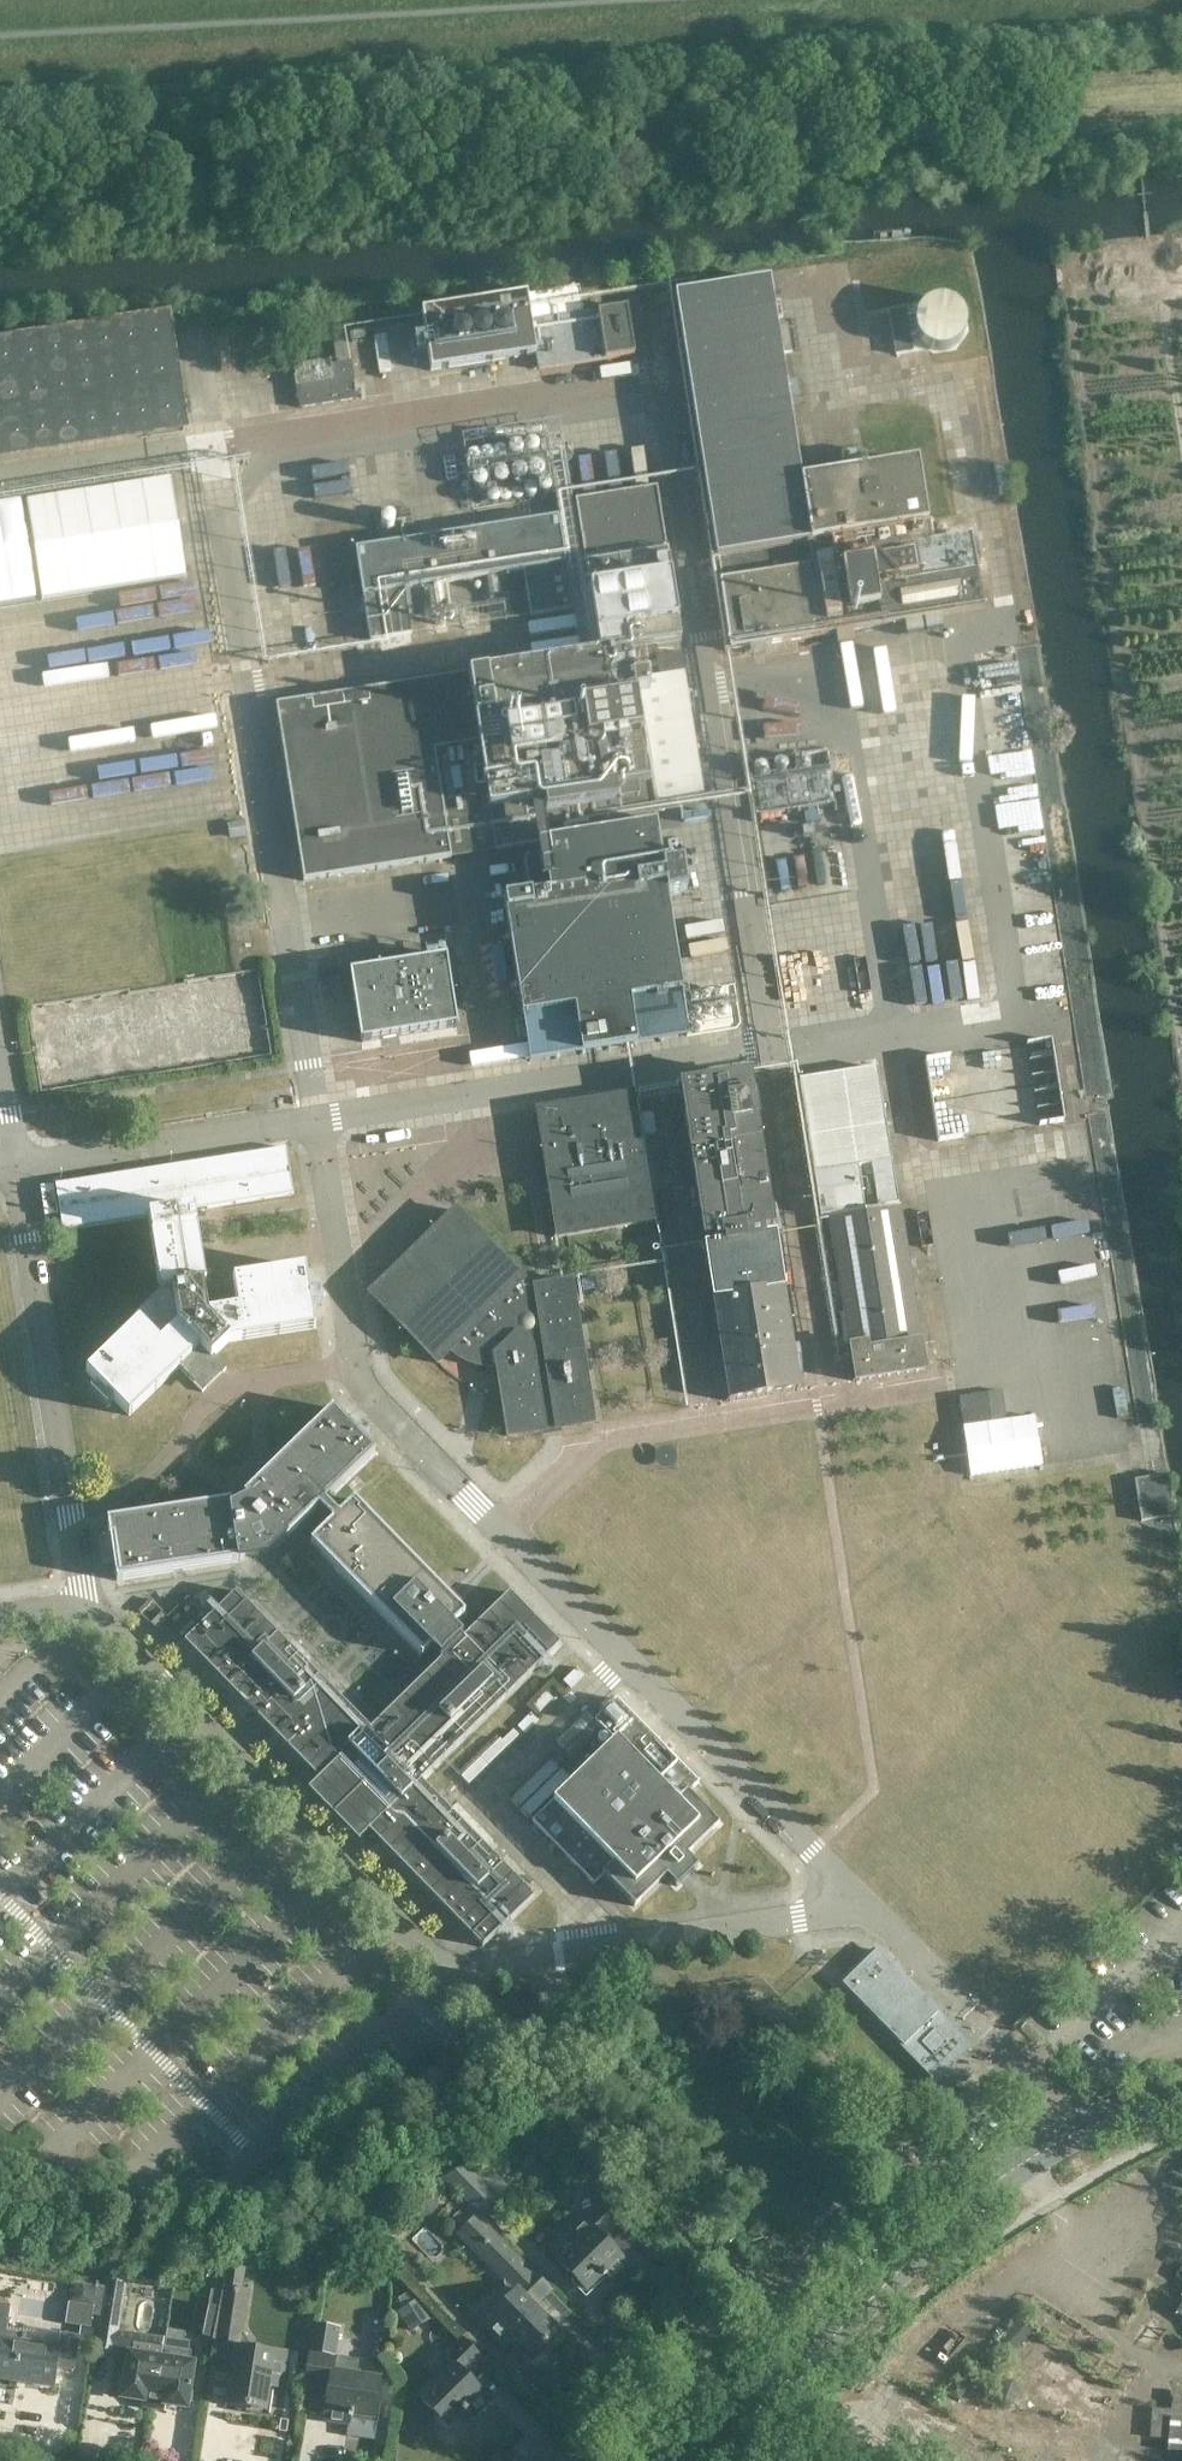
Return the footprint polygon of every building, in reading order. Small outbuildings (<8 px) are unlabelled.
[(731,651),(825,636),(825,635),(882,625),(981,608),(970,536),(931,542),(918,461),(801,479),(770,280),(674,295),(677,316),(719,577),(731,651)] [(578,287),(422,311),(431,370),(537,354),(539,370),(634,355),(628,317),(626,308),(583,315),(578,287)] [(906,308),(888,311),(896,357),(915,353),(906,308)] [(174,318),(147,322),(0,345),(0,466),(192,436),(175,324),(174,318)] [(331,359),(294,365),(300,407),(343,401),(356,399),(351,362),(332,365),(331,359)] [(185,577),(170,479),(26,503),(42,600),(185,577)] [(630,649),(656,645),(680,642),(656,488),(575,500),(599,654),(276,704),(303,880),(548,842),(550,857),(659,840),(636,694),(649,692),(647,678),(636,680),(635,678),(630,649)] [(558,519),(355,550),(362,596),(363,596),(370,640),(411,634),(404,590),(524,571),(531,615),(572,609),(558,519)] [(940,520),(932,522),(934,535),(942,534),(940,520)] [(654,659),(657,676),(685,672),(682,655),(654,659)] [(894,818),(896,833),(910,831),(908,816),(894,818)] [(659,840),(550,857),(524,861),(529,895),(503,899),(522,1016),(574,1008),(576,1016),(630,1008),(629,998),(681,990),(666,893),(687,890),(683,862),(663,865),(659,840)] [(445,958),(360,972),(350,974),(361,1042),(456,1026),(445,958)] [(748,1076),(680,1086),(704,1238),(772,1227),(748,1076)] [(652,1221),(631,1095),(536,1110),(557,1237),(652,1221)] [(203,1391),(225,1370),(212,1357),(228,1342),(315,1328),(305,1267),(205,1282),(194,1210),(294,1194),(286,1147),(55,1184),(57,1194),(46,1196),(47,1207),(58,1205),(62,1229),(148,1216),(160,1290),(86,1371),(129,1415),(180,1366),(203,1391)] [(891,1156),(821,1167),(848,1335),(870,1331),(871,1340),(919,1333),(891,1156)] [(368,1294),(437,1363),(451,1350),(453,1354),(461,1359),(486,1366),(497,1365),(508,1436),(541,1431),(542,1436),(561,1433),(561,1428),(593,1423),(571,1280),(513,1289),(524,1280),(455,1209),(368,1294)] [(774,1236),(705,1247),(730,1402),(798,1391),(774,1236)] [(870,1331),(848,1335),(856,1382),(925,1371),(919,1333),(871,1340),(870,1331)] [(332,1521),(338,1515),(324,1501),(374,1452),(332,1408),(243,1495),(247,1499),(230,1508),(229,1502),(106,1521),(116,1581),(238,1562),(237,1558),(247,1556),(256,1559),(265,1557),(272,1551),(275,1542),(282,1535),(285,1538),(318,1507),(332,1521)] [(1141,1521),(1161,1518),(1173,1516),(1167,1475),(1135,1480),(1141,1521)] [(338,1515),(332,1521),(310,1542),(421,1655),(429,1648),(441,1659),(463,1637),(452,1626),(464,1614),(353,1501),(338,1515)] [(463,1637),(441,1659),(370,1728),(236,1591),(184,1641),(318,1779),(308,1789),(358,1840),(369,1830),(482,1946),(534,1896),(420,1780),(560,1644),(510,1592),(463,1637)] [(615,1741),(532,1822),(584,1874),(594,1885),(604,1875),(634,1906),(666,1875),(677,1886),(681,1881),(694,1869),(698,1865),(687,1855),(719,1824),(688,1792),(699,1782),(679,1762),(616,1699),(602,1712),(597,1718),(595,1720),(615,1741)] [(949,2044),(928,2023),(939,2013),(876,1949),(842,1983),(904,2047),(914,2037),(934,2057),(949,2044)] [(539,2009),(581,2003),(578,1987),(537,1993),(539,2009)] [(571,2230),(552,2249),(561,2259),(559,2262),(585,2290),(601,2276),(603,2278),(606,2275),(610,2279),(627,2263),(604,2239),(622,2223),(601,2201),(571,2230)] [(478,2214),(457,2233),(516,2291),(482,2324),(506,2348),(514,2339),(531,2356),(557,2331),(534,2308),(552,2291),(478,2214)] [(247,2268),(228,2265),(209,2371),(234,2375),(229,2405),(265,2411),(269,2387),(281,2388),(286,2355),(251,2350),(251,2345),(242,2332),(249,2289),(243,2288),(247,2268)] [(108,2278),(97,2349),(130,2354),(123,2398),(155,2403),(162,2359),(163,2349),(165,2338),(118,2330),(126,2281),(108,2278)] [(401,2306),(394,2311),(408,2332),(431,2317),(417,2297),(412,2299),(407,2290),(395,2298),(401,2306)] [(53,2387),(57,2368),(74,2371),(80,2337),(61,2334),(59,2347),(20,2341),(22,2333),(6,2330),(10,2305),(0,2303),(0,2378),(53,2387)] [(211,2336),(218,2310),(201,2306),(195,2332),(211,2336)] [(310,2354),(331,2357),(334,2334),(313,2331),(310,2354)] [(471,2416),(488,2399),(465,2376),(482,2359),(462,2337),(442,2356),(453,2367),(420,2398),(447,2426),(462,2412),(464,2414),(466,2412),(471,2416)] [(163,2349),(155,2403),(186,2408),(193,2364),(188,2363),(190,2353),(163,2349)] [(331,2357),(310,2354),(306,2383),(330,2387),(325,2420),(349,2424),(347,2436),(376,2440),(379,2418),(374,2417),(380,2380),(334,2373),(336,2358),(331,2357)] [(1170,2391),(1170,2392),(1162,2392),(1154,2399),(1152,2401),(1150,2407),(1148,2438),(1168,2440),(1167,2450),(1174,2451),(1173,2460),(1181,2460),(1181,2392),(1170,2391)]
